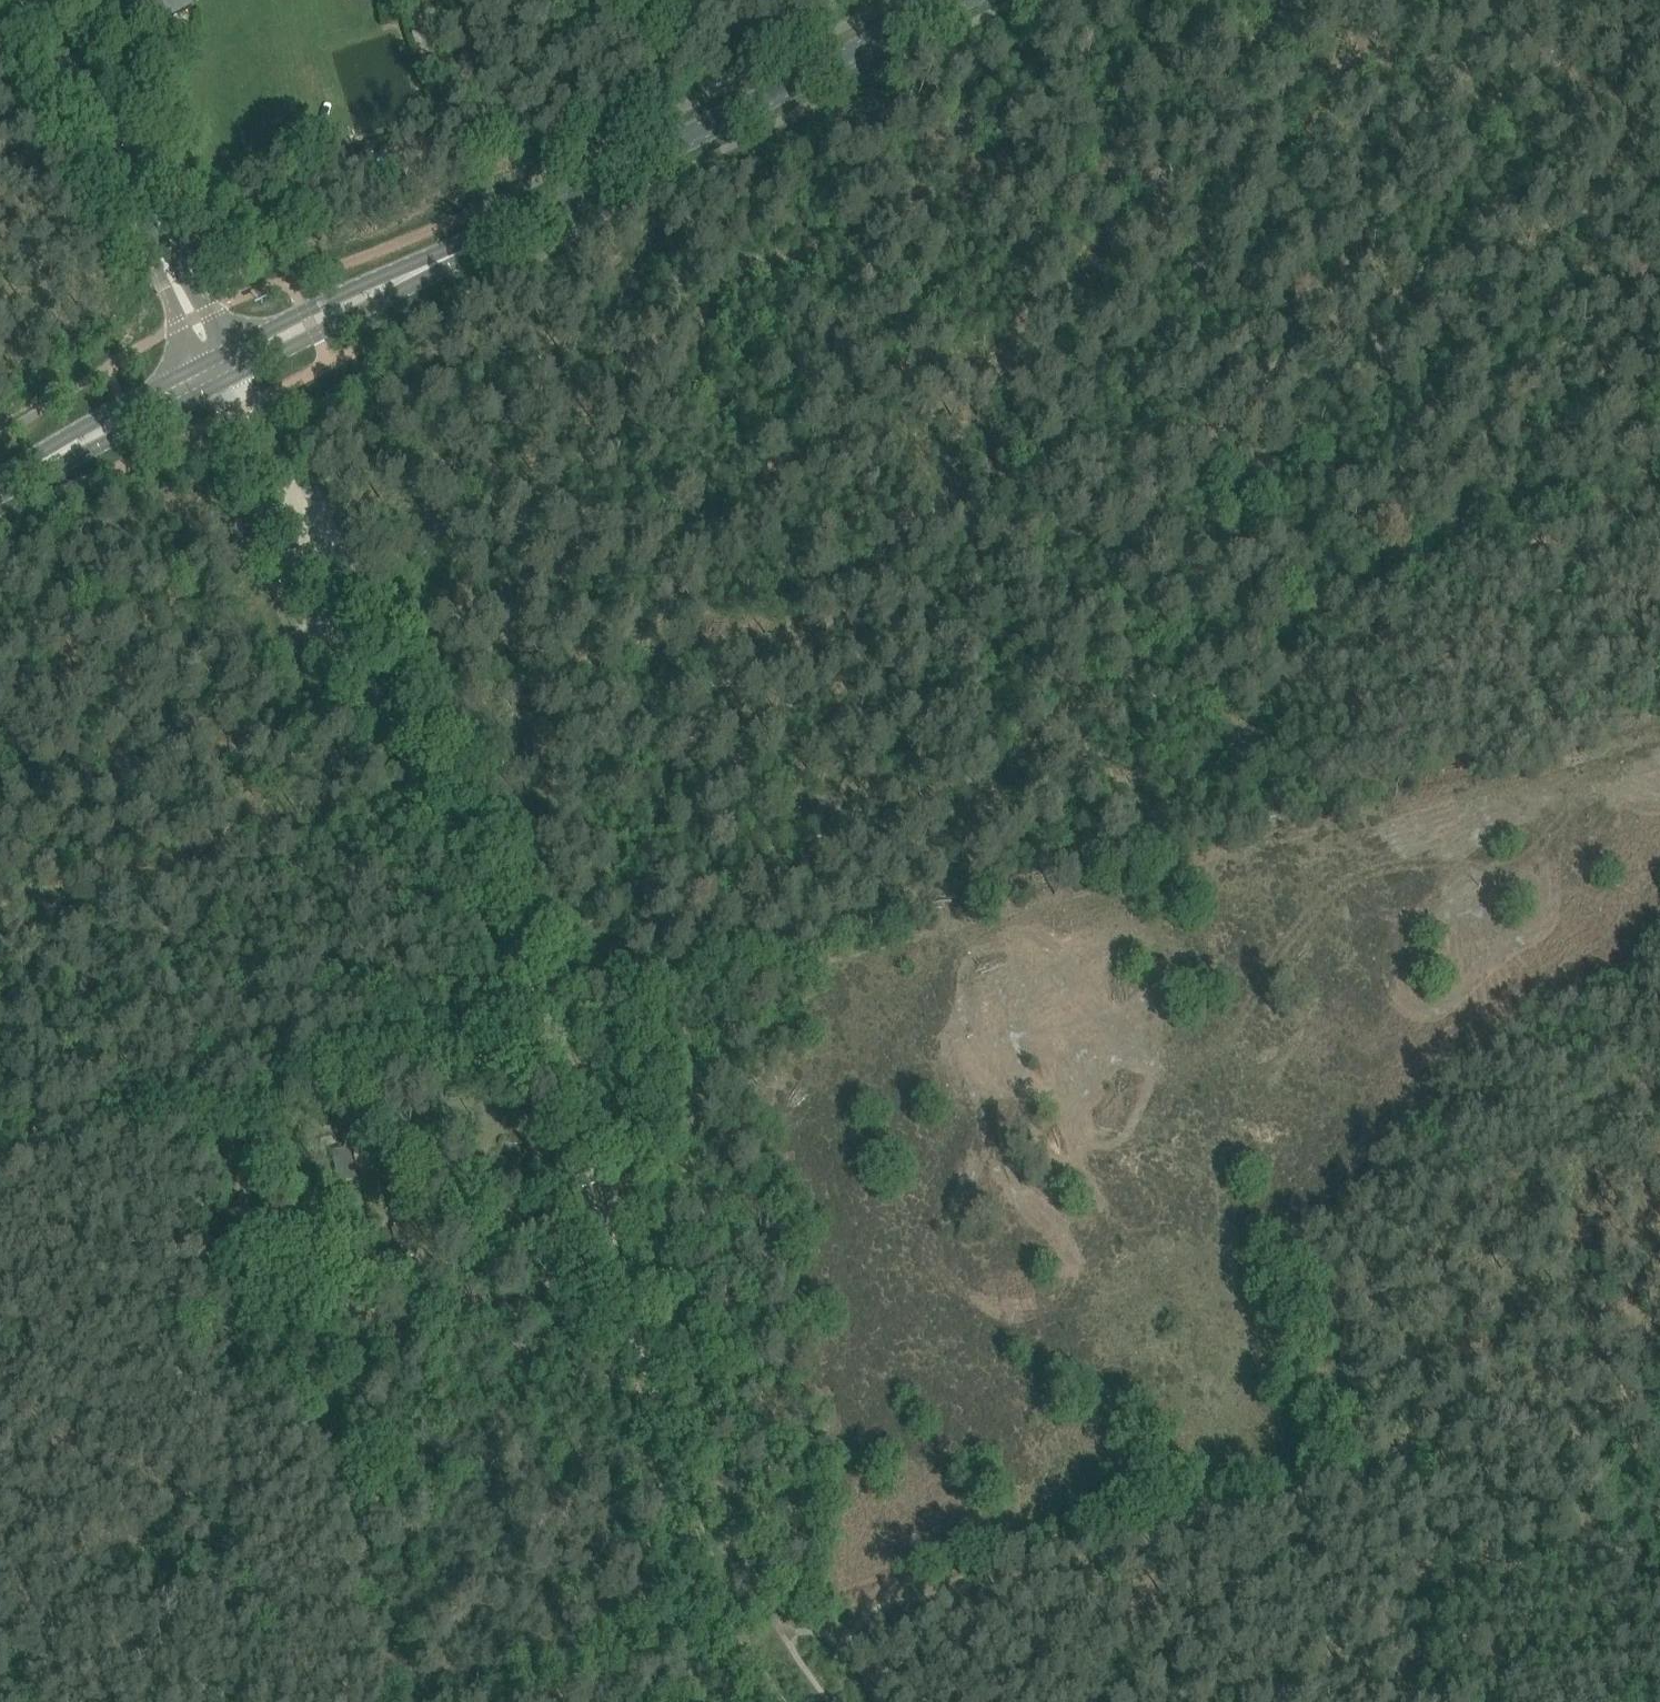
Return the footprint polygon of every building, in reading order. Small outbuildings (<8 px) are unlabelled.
[(161,29),(176,19),(166,0),(144,0),(161,29)] [(344,1125),(357,1122),(354,1107),(337,1111),(339,1123),(343,1122),(344,1125)] [(361,1178),(359,1167),(374,1164),(372,1153),(373,1153),(369,1133),(360,1135),(359,1129),(345,1132),(347,1143),(344,1144),(345,1148),(332,1151),(338,1182),(361,1178)] [(392,1229),(395,1242),(409,1239),(406,1226),(403,1227),(395,1228),(392,1229)] [(230,1275),(244,1271),(240,1259),(226,1263),(230,1275)]
